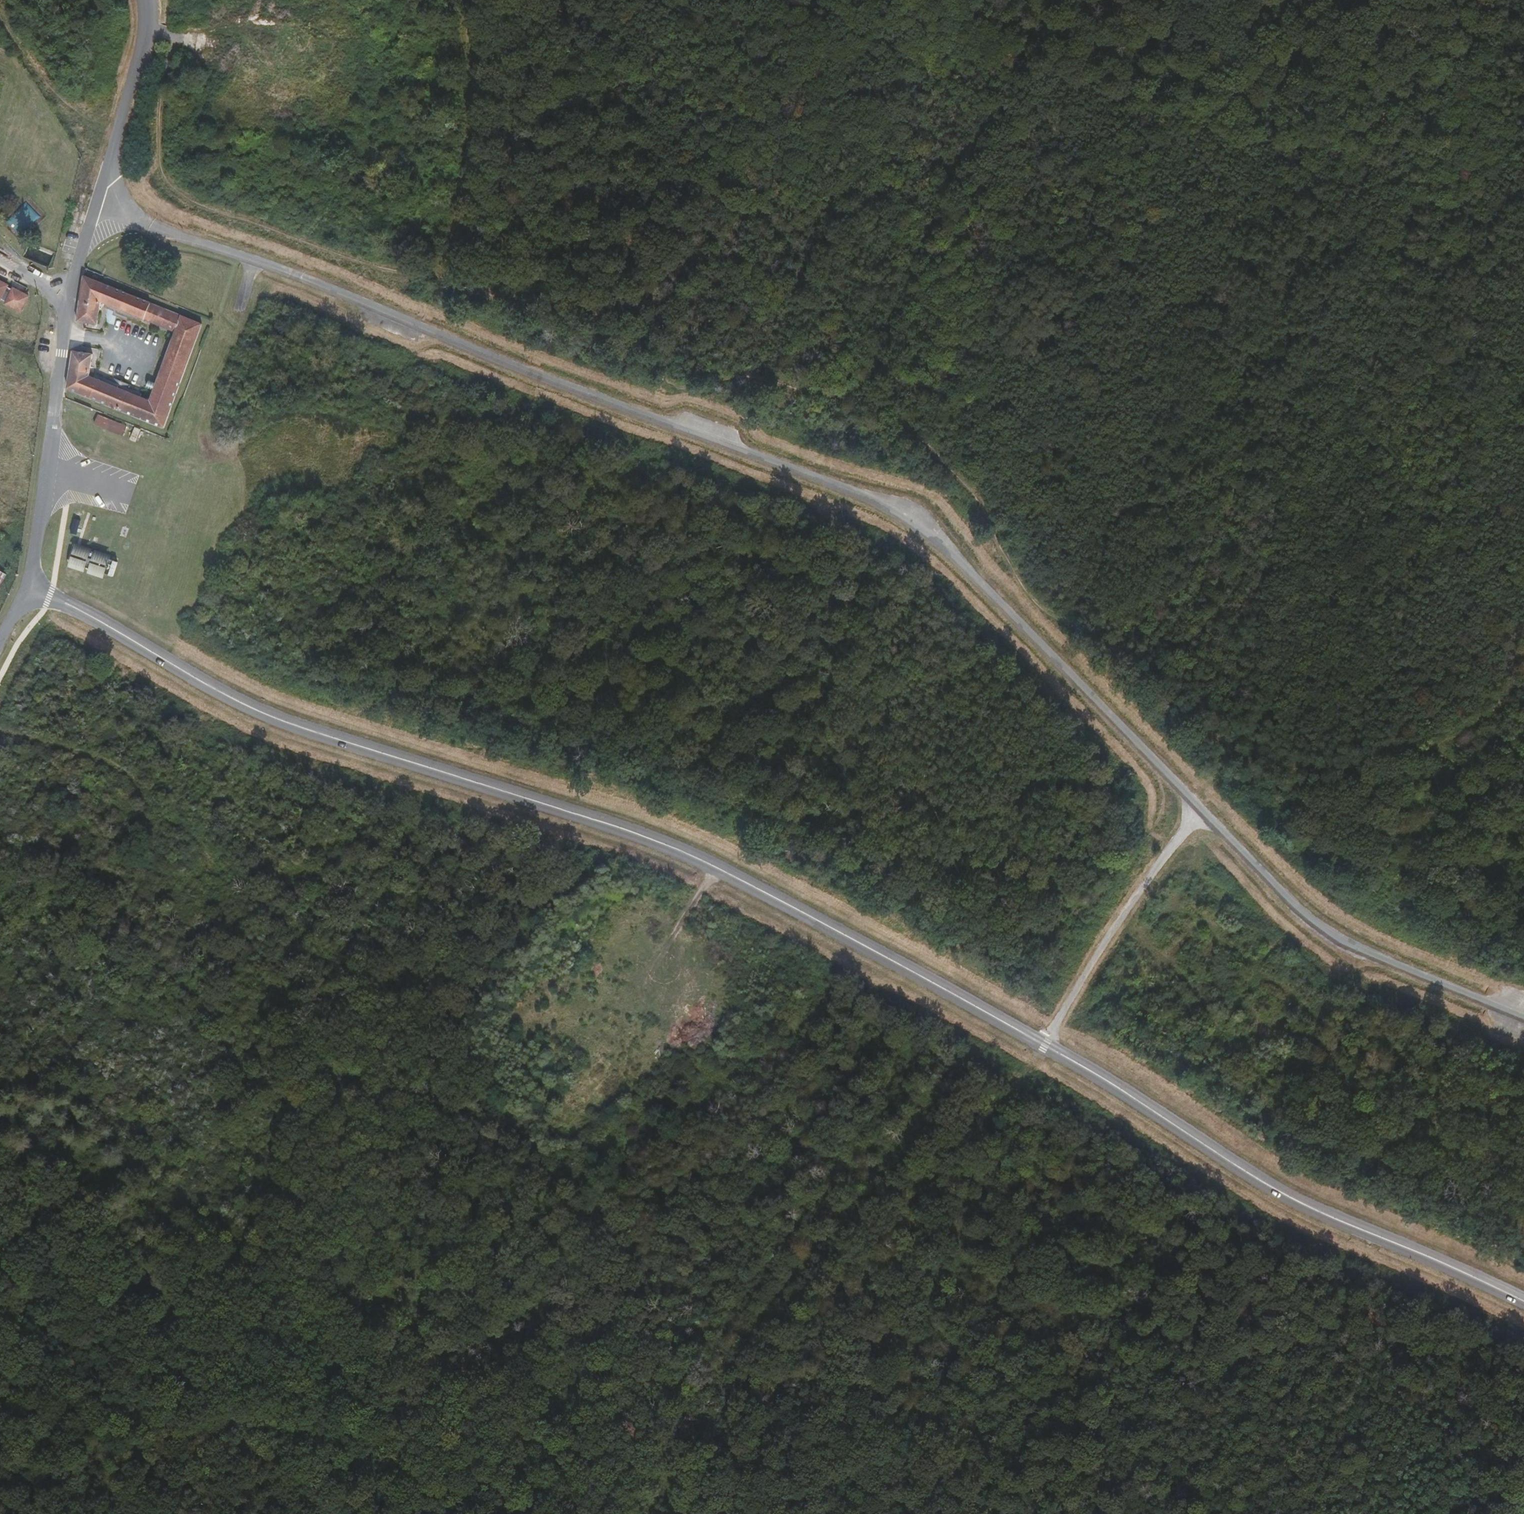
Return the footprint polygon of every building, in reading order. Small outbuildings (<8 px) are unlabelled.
[(43,216),(26,201),(8,220),(24,235),(43,216)] [(72,353),(67,391),(163,432),(201,326),(157,307),(158,304),(152,301),(150,305),(83,277),(80,298),(76,322),(96,326),(99,304),(162,328),(165,321),(177,324),(161,370),(156,368),(155,372),(160,374),(149,403),(88,379),(91,357),(72,353)] [(0,281),(0,301),(2,302),(10,286),(0,281)] [(31,297),(13,288),(4,305),(22,314),(31,297)] [(127,426),(98,415),(94,426),(123,437),(127,426)] [(129,440),(136,443),(141,430),(134,428),(129,440)] [(91,552),(74,546),(66,567),(83,573),(84,569),(90,554),(91,552)] [(111,557),(94,551),(92,555),(87,569),(85,574),(102,580),(104,575),(110,560),(111,557)] [(110,560),(104,575),(113,579),(119,563),(110,560)] [(0,570),(0,594),(11,575),(0,570)]
